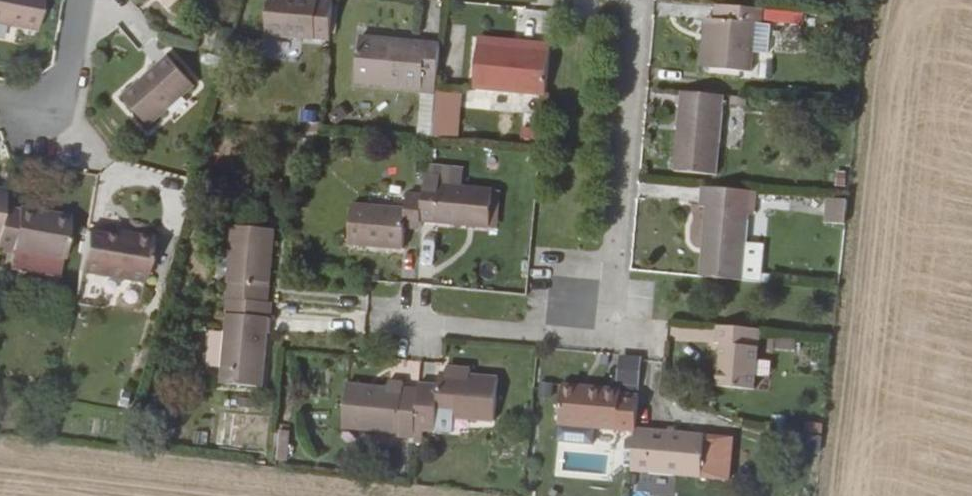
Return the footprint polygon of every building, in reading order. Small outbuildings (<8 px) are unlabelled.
[(32,30),(38,0),(0,0),(0,24),(32,30)] [(263,38),(329,44),(332,3),(304,0),(266,0),(263,38)] [(439,29),(441,1),(423,1),(422,29),(439,29)] [(712,17),(708,66),(757,69),(762,6),(722,3),(721,18),(712,17)] [(704,16),(699,65),(708,66),(712,17),(704,16)] [(359,34),(358,42),(423,48),(424,41),(359,34)] [(479,36),(478,44),(534,48),(534,41),(479,36)] [(358,42),(355,82),(420,87),(420,93),(435,93),(440,42),(424,41),(423,48),(358,42)] [(478,44),(474,87),(547,93),(551,43),(534,41),(534,48),(478,44)] [(168,51),(124,91),(150,120),(195,80),(168,51)] [(680,89),(674,169),(716,173),(724,93),(680,89)] [(441,167),(428,167),(426,192),(426,196),(423,222),(491,227),(494,189),(440,186),(441,167)] [(700,183),(699,204),(706,204),(702,274),(745,277),(748,207),(753,207),(753,187),(700,183)] [(825,193),(824,219),(843,219),(846,194),(825,193)] [(355,205),(351,244),(405,248),(408,228),(423,228),(423,222),(426,196),(410,195),(409,210),(355,205)] [(0,224),(0,248),(15,250),(16,244),(66,252),(74,205),(25,197),(22,202),(4,199),(0,224)] [(85,223),(79,262),(143,274),(151,229),(130,225),(129,230),(115,227),(85,223)] [(234,228),(227,300),(231,300),(271,303),(277,231),(234,228)] [(231,300),(223,383),(265,387),(273,304),(271,303),(231,300)] [(722,341),(719,384),(756,386),(760,325),(717,321),(717,341),(722,341)] [(447,365),(447,373),(472,374),(473,366),(447,365)] [(421,390),(418,436),(416,458),(429,459),(431,430),(456,431),(456,417),(498,419),(501,375),(472,374),(447,373),(441,372),(441,383),(422,382),(421,390)] [(350,384),(347,427),(398,432),(404,436),(418,436),(421,390),(409,390),(406,387),(406,382),(390,381),(390,388),(350,384)] [(564,389),(561,426),(638,432),(641,394),(623,393),(604,391),(604,386),(586,385),(584,390),(564,389)] [(235,416),(219,417),(220,443),(236,443),(235,416)] [(561,426),(560,439),(637,445),(638,432),(561,426)] [(638,428),(637,470),(732,475),(734,432),(638,428)] [(282,429),(279,457),(290,457),(293,430),(282,429)]
